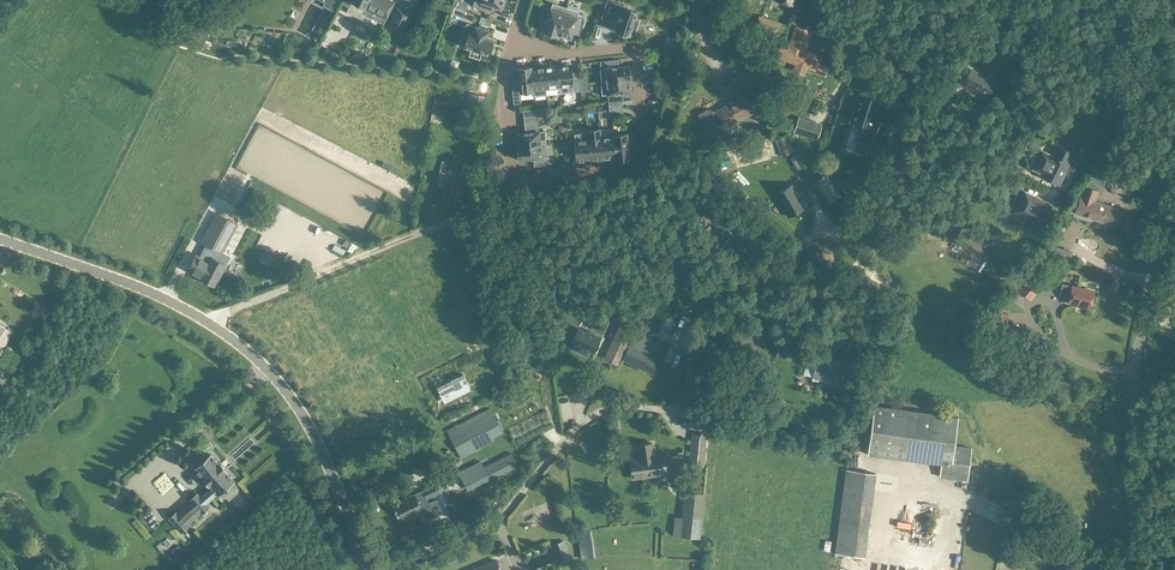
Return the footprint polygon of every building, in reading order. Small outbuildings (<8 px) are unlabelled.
[(325,2),(324,5),(334,10),(340,0),(322,0),(325,2)] [(351,2),(346,12),(360,19),(365,9),(386,19),(393,6),(381,0),(347,0),(351,2)] [(472,7),(494,14),(496,7),(502,9),(505,0),(475,0),(472,7)] [(624,6),(607,0),(601,18),(610,21),(609,22),(617,24),(615,30),(630,35),(631,29),(636,30),(640,19),(635,18),(637,12),(623,8),(624,6)] [(672,10),(673,5),(659,1),(658,7),(672,10)] [(551,33),(557,35),(566,7),(559,5),(552,3),(551,8),(545,6),(540,22),(546,24),(546,25),(544,31),(551,33)] [(467,16),(469,12),(466,11),(455,7),(452,14),(464,18),(467,16)] [(579,12),(566,7),(557,35),(558,35),(571,39),(572,33),(579,35),(584,19),(577,17),(579,12)] [(412,15),(397,8),(387,28),(402,35),(412,15)] [(491,20),(482,16),(480,23),(489,26),(491,20)] [(754,31),(777,39),(778,39),(783,24),(759,16),(754,31)] [(487,39),(489,31),(467,24),(464,33),(469,34),(465,47),(471,49),(469,56),(480,60),(482,53),(488,55),(493,41),(487,39)] [(790,47),(785,60),(796,64),(794,70),(805,74),(808,67),(815,70),(817,64),(817,65),(820,56),(805,51),(812,33),(796,28),(790,42),(789,46),(790,47)] [(281,31),(282,38),(290,37),(289,29),(281,31)] [(666,44),(674,47),(675,39),(668,37),(666,44)] [(600,69),(602,82),(629,79),(628,66),(619,67),(618,59),(600,61),(600,69)] [(557,68),(559,88),(560,94),(573,92),(580,91),(578,72),(571,72),(571,66),(557,68)] [(521,91),(533,90),(531,68),(518,69),(518,78),(511,78),(514,104),(522,103),(521,91)] [(531,68),(533,90),(534,96),(547,95),(544,69),(532,70),(532,68),(531,68)] [(557,68),(544,69),(547,95),(546,89),(559,88),(557,68)] [(971,71),(964,83),(987,96),(994,83),(971,71)] [(859,89),(865,76),(857,72),(851,85),(859,89)] [(629,80),(629,79),(602,82),(600,82),(602,96),(608,95),(608,102),(623,101),(622,94),(630,93),(629,80)] [(699,116),(696,118),(699,123),(702,122),(709,136),(721,139),(725,137),(719,126),(723,123),(725,128),(756,112),(755,110),(760,113),(769,128),(776,125),(759,94),(749,99),(747,95),(717,112),(707,110),(698,115),(699,116)] [(481,118),(485,98),(470,95),(466,115),(481,118)] [(857,143),(874,149),(879,133),(894,137),(900,118),(876,110),(878,102),(859,96),(851,121),(863,125),(857,143)] [(439,99),(439,111),(446,111),(447,99),(439,99)] [(623,101),(608,102),(609,110),(623,109),(623,101)] [(949,105),(942,114),(956,126),(964,116),(949,105)] [(524,118),(538,117),(537,109),(523,111),(524,118)] [(624,116),(623,109),(609,110),(610,117),(624,116)] [(538,117),(524,118),(525,126),(539,125),(538,117)] [(820,125),(797,118),(792,133),(815,140),(820,125)] [(517,134),(518,147),(547,144),(545,131),(539,132),(539,125),(525,126),(525,133),(517,134)] [(600,129),(587,130),(588,133),(590,159),(603,157),(601,137),(600,129)] [(575,140),(567,141),(569,155),(576,154),(577,160),(590,159),(588,133),(574,134),(575,140)] [(627,134),(614,136),(616,158),(630,157),(629,149),(636,148),(635,134),(627,135),(627,134)] [(601,137),(603,157),(616,156),(616,158),(614,136),(601,137)] [(784,136),(776,139),(780,151),(779,152),(782,157),(791,154),(784,136)] [(469,144),(469,157),(481,157),(481,145),(469,144)] [(548,158),(547,144),(518,147),(519,161),(533,159),(534,166),(548,165),(548,158)] [(1042,153),(1034,168),(1045,173),(1044,175),(1058,182),(1061,176),(1062,177),(1065,171),(1067,172),(1071,172),(1072,171),(1075,166),(1075,164),(1073,162),(1070,161),(1074,153),(1059,146),(1053,158),(1042,153)] [(650,147),(647,157),(654,159),(657,149),(650,147)] [(1111,151),(1094,173),(1100,178),(1117,155),(1111,151)] [(796,154),(791,157),(798,169),(803,167),(796,154)] [(457,161),(451,188),(443,187),(441,201),(448,202),(448,204),(460,207),(470,163),(457,161)] [(840,196),(826,175),(815,180),(830,203),(840,196)] [(789,187),(775,195),(788,217),(805,207),(796,193),(794,195),(789,187)] [(1080,198),(1076,213),(1111,224),(1116,209),(1094,202),(1097,194),(1084,189),(1078,196),(1078,197),(1079,197),(1080,198)] [(1026,193),(1015,214),(1043,227),(1053,206),(1026,193)] [(375,230),(389,233),(393,213),(379,210),(375,230)] [(744,212),(725,227),(753,262),(771,247),(744,212)] [(206,243),(222,252),(237,224),(218,214),(203,242),(206,243)] [(966,230),(959,241),(979,256),(987,244),(966,230)] [(197,254),(196,256),(189,270),(201,277),(200,277),(215,285),(225,266),(230,256),(222,252),(206,243),(200,256),(197,254)] [(1042,259),(1069,266),(1072,252),(1046,245),(1042,259)] [(680,270),(689,269),(687,260),(679,261),(680,270)] [(681,276),(672,261),(660,268),(669,283),(681,276)] [(1030,297),(1042,282),(1045,278),(1034,270),(1033,271),(1025,265),(1012,282),(1020,288),(1020,289),(1030,297)] [(1071,295),(1069,303),(1089,308),(1094,291),(1062,283),(1060,292),(1071,295)] [(565,301),(558,306),(564,313),(570,308),(565,301)] [(579,328),(572,344),(594,354),(602,337),(587,330),(586,331),(579,328)] [(630,344),(623,359),(654,373),(660,360),(667,347),(643,336),(644,333),(636,330),(630,344)] [(778,344),(776,356),(799,361),(801,348),(778,344)] [(622,352),(614,348),(612,347),(607,358),(617,363),(622,352)] [(848,374),(851,364),(831,358),(818,355),(815,368),(812,377),(812,378),(826,382),(825,384),(833,387),(834,384),(845,387),(848,374)] [(438,387),(443,396),(468,383),(463,374),(438,387)] [(874,406),(868,455),(942,465),(940,477),(967,481),(972,449),(954,447),(958,417),(874,406)] [(490,408),(447,431),(461,459),(476,451),(476,450),(494,440),(493,439),(504,434),(490,408)] [(703,467),(705,434),(693,433),(691,466),(703,467)] [(639,458),(630,459),(633,479),(661,475),(660,465),(671,463),(670,454),(658,455),(657,443),(637,445),(639,458)] [(480,461),(458,472),(467,491),(518,465),(512,453),(483,467),(480,461)] [(177,512),(169,519),(181,532),(189,525),(188,524),(201,513),(201,514),(209,507),(207,504),(217,494),(218,495),(234,481),(225,470),(226,470),(221,463),(220,464),(210,454),(194,468),(204,478),(203,479),(208,485),(209,485),(211,487),(206,492),(200,496),(197,493),(189,500),(190,501),(178,512),(177,512)] [(847,470),(835,554),(865,558),(876,474),(847,470)] [(414,517),(425,512),(428,519),(443,512),(437,499),(429,503),(427,499),(440,493),(436,484),(416,494),(405,499),(406,500),(396,505),(403,519),(412,514),(414,517)] [(687,493),(683,536),(699,538),(699,537),(703,495),(704,494),(687,493)] [(454,510),(460,507),(455,494),(449,497),(454,510)] [(926,505),(910,508),(912,519),(928,517),(926,505)] [(593,530),(579,532),(582,559),(596,557),(593,530)] [(495,560),(471,569),(499,569),(495,560)]
